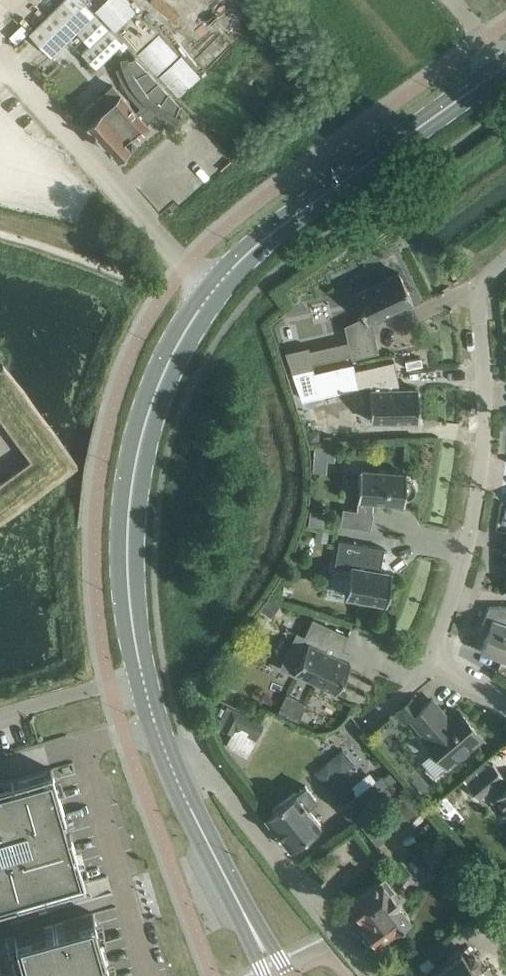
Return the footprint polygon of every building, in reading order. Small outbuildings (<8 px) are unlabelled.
[(82,53),(96,68),(103,61),(122,42),(81,0),(64,0),(29,33),(51,55),(77,30),(91,44),(82,53)] [(103,104),(99,107),(96,103),(81,116),(116,155),(149,125),(147,123),(159,112),(178,122),(181,115),(176,113),(183,97),(170,90),(159,80),(150,68),(145,54),(128,59),(127,55),(120,56),(123,66),(116,67),(116,66),(116,68),(136,111),(113,85),(98,98),(103,104)] [(351,354),(352,357),(379,351),(375,335),(373,336),(369,320),(413,300),(400,272),(355,294),(365,315),(345,325),(348,340),(351,354)] [(314,363),(351,354),(348,340),(311,349),(310,346),(286,351),(293,373),(315,368),(314,363)] [(349,370),(353,388),(370,384),(370,389),(371,420),(419,419),(418,388),(401,389),(394,360),(349,370)] [(347,365),(295,377),(302,397),(353,388),(347,365)] [(315,444),(314,458),(328,459),(335,459),(336,446),(315,444)] [(343,507),(341,524),(371,529),(373,515),(374,512),(373,512),(373,501),(405,503),(405,498),(408,498),(411,497),(413,495),(415,493),(416,490),(416,487),(415,484),(414,482),(412,480),(409,478),(407,478),(407,473),(360,469),(358,499),(359,500),(358,509),(343,507)] [(325,509),(311,508),(310,522),(324,523),(325,509)] [(346,595),(387,603),(392,573),(381,571),(385,547),(340,539),(335,567),(350,570),(346,595)] [(267,595),(259,607),(270,615),(278,603),(267,595)] [(505,659),(505,606),(489,606),(482,626),(489,628),(481,650),(505,659)] [(281,667),(295,673),(296,671),(337,690),(350,662),(339,657),(349,635),(313,617),(305,635),(298,632),(281,667)] [(427,737),(425,739),(448,767),(482,738),(489,747),(490,746),(459,710),(446,721),(443,716),(445,714),(432,699),(420,710),(411,699),(395,712),(405,724),(411,718),(427,737)] [(228,705),(218,726),(234,734),(236,729),(242,727),(250,731),(258,735),(264,723),(256,719),(228,705)] [(329,761),(315,772),(340,801),(354,789),(341,774),(356,762),(343,748),(329,761)] [(505,788),(499,780),(504,776),(493,763),(467,785),(478,798),(490,788),(496,795),(495,796),(505,809),(505,787),(505,788)] [(0,784),(0,908),(86,883),(52,769),(0,784)] [(395,790),(394,788),(400,783),(391,770),(384,776),(382,774),(339,807),(352,823),(395,790)] [(265,817),(290,848),(305,836),(321,824),(307,806),(317,799),(306,785),(296,793),(296,792),(265,817)] [(369,819),(362,825),(377,845),(384,839),(411,819),(410,817),(421,808),(405,787),(391,797),(393,800),(369,819)] [(366,923),(364,925),(376,941),(392,929),(410,915),(399,901),(402,898),(385,875),(365,890),(349,902),(366,923)] [(0,884),(0,975),(27,975),(0,884)] [(15,935),(27,975),(26,975),(112,975),(94,912),(15,935)] [(461,949),(427,975),(483,975),(461,949)]
